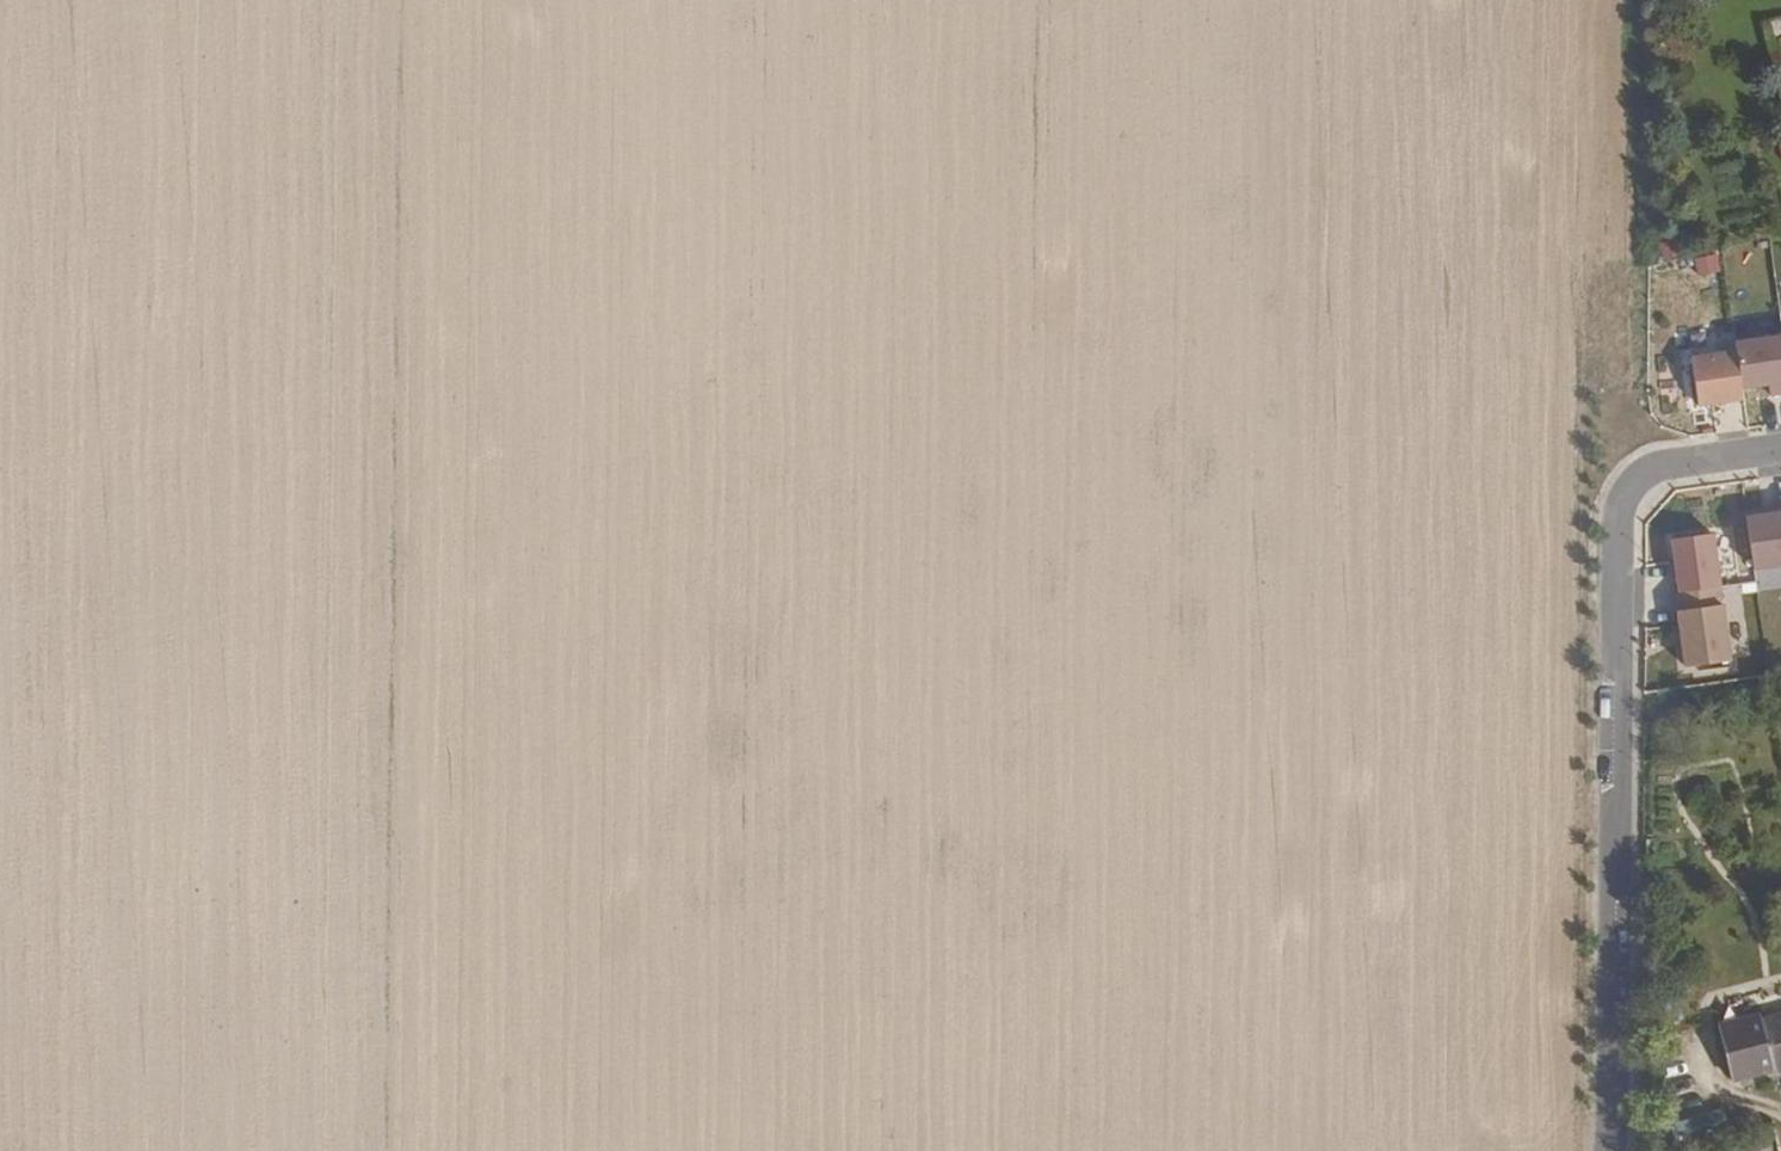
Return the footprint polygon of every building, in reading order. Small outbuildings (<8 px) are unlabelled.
[(1731,318),(1733,336),(1780,332),(1780,314),(1731,318)] [(1740,399),(1733,351),(1689,357),(1695,405),(1740,399)] [(1780,564),(1780,505),(1770,507),(1771,512),(1743,516),(1750,568),(1780,564)] [(1668,533),(1673,589),(1719,584),(1714,528),(1668,533)] [(1684,666),(1729,660),(1718,587),(1674,593),(1684,666)] [(1758,1016),(1757,1010),(1743,1014),(1757,1071),(1771,1067),(1772,1069),(1780,1067),(1780,1010),(1758,1016)]
